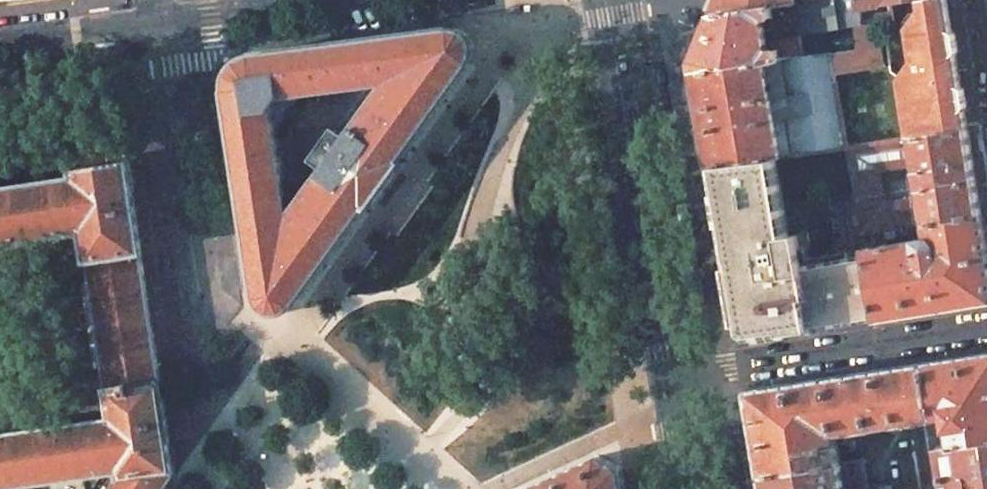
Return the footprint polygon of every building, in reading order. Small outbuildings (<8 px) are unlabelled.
[(712,16),(794,3),(796,3),(796,0),(718,0),(712,16)] [(892,4),(917,0),(814,0),(812,0),(796,3),(794,3),(798,28),(800,39),(803,58),(832,54),(836,74),(879,68),(874,24),(875,24),(874,19),(863,20),(862,8),(877,6),(877,11),(883,10),(882,5),(892,4)] [(947,0),(922,0),(923,14),(932,13),(935,34),(917,37),(912,43),(914,61),(902,80),(911,137),(968,129),(947,0)] [(794,3),(712,16),(693,62),(695,73),(803,58),(800,39),(775,43),(775,47),(771,47),(772,50),(766,51),(761,20),(767,19),(767,23),(771,22),(773,32),(798,28),(794,3)] [(935,34),(932,13),(923,14),(909,30),(912,43),(917,37),(935,34)] [(893,16),(874,19),(875,24),(894,21),(893,16)] [(471,36),(466,32),(459,29),(450,30),(450,29),(255,54),(255,55),(244,58),(235,66),(229,76),(227,82),(228,91),(227,91),(257,294),(258,294),(261,304),(264,308),(271,312),(278,314),(287,311),(292,308),(296,303),(297,304),(367,207),(369,208),(387,184),(402,162),(400,161),(471,63),(470,63),(473,59),(475,54),(475,45),(471,36)] [(796,155),(848,147),(836,74),(832,54),(803,58),(695,73),(710,165),(707,166),(707,167),(711,167),(776,158),(796,155)] [(486,73),(478,67),(467,83),(474,89),(486,73)] [(916,169),(911,170),(912,175),(917,174),(926,224),(982,215),(968,129),(911,137),(916,169)] [(902,139),(848,147),(863,233),(886,230),(904,227),(912,226),(915,225),(911,200),(884,205),(878,170),(905,165),(902,139)] [(760,336),(763,338),(796,333),(877,320),(866,255),(813,264),(811,248),(809,231),(788,234),(776,158),(711,167),(727,260),(737,319),(738,320),(747,319),(748,328),(758,327),(760,336)] [(45,480),(45,479),(89,473),(91,488),(165,488),(174,475),(174,471),(160,383),(150,314),(140,251),(127,161),(77,168),(79,179),(0,191),(0,242),(87,229),(91,258),(111,390),(115,419),(35,431),(0,436),(0,487),(45,480)] [(863,233),(865,246),(866,255),(877,320),(986,303),(986,248),(982,215),(926,224),(928,238),(888,244),(886,230),(863,233)] [(933,420),(925,421),(929,449),(986,441),(986,353),(924,363),(933,420)] [(924,363),(750,390),(749,390),(749,391),(748,391),(748,392),(763,475),(841,463),(837,435),(925,421),(933,420),(924,363)] [(916,451),(921,481),(942,478),(944,488),(986,488),(986,441),(929,449),(916,451)] [(921,481),(916,451),(900,454),(906,488),(922,488),(921,481)] [(623,467),(600,454),(527,488),(627,488),(623,467)] [(862,460),(841,463),(763,475),(765,488),(867,488),(862,460)] [(89,473),(45,479),(45,480),(46,488),(91,488),(89,473)]
